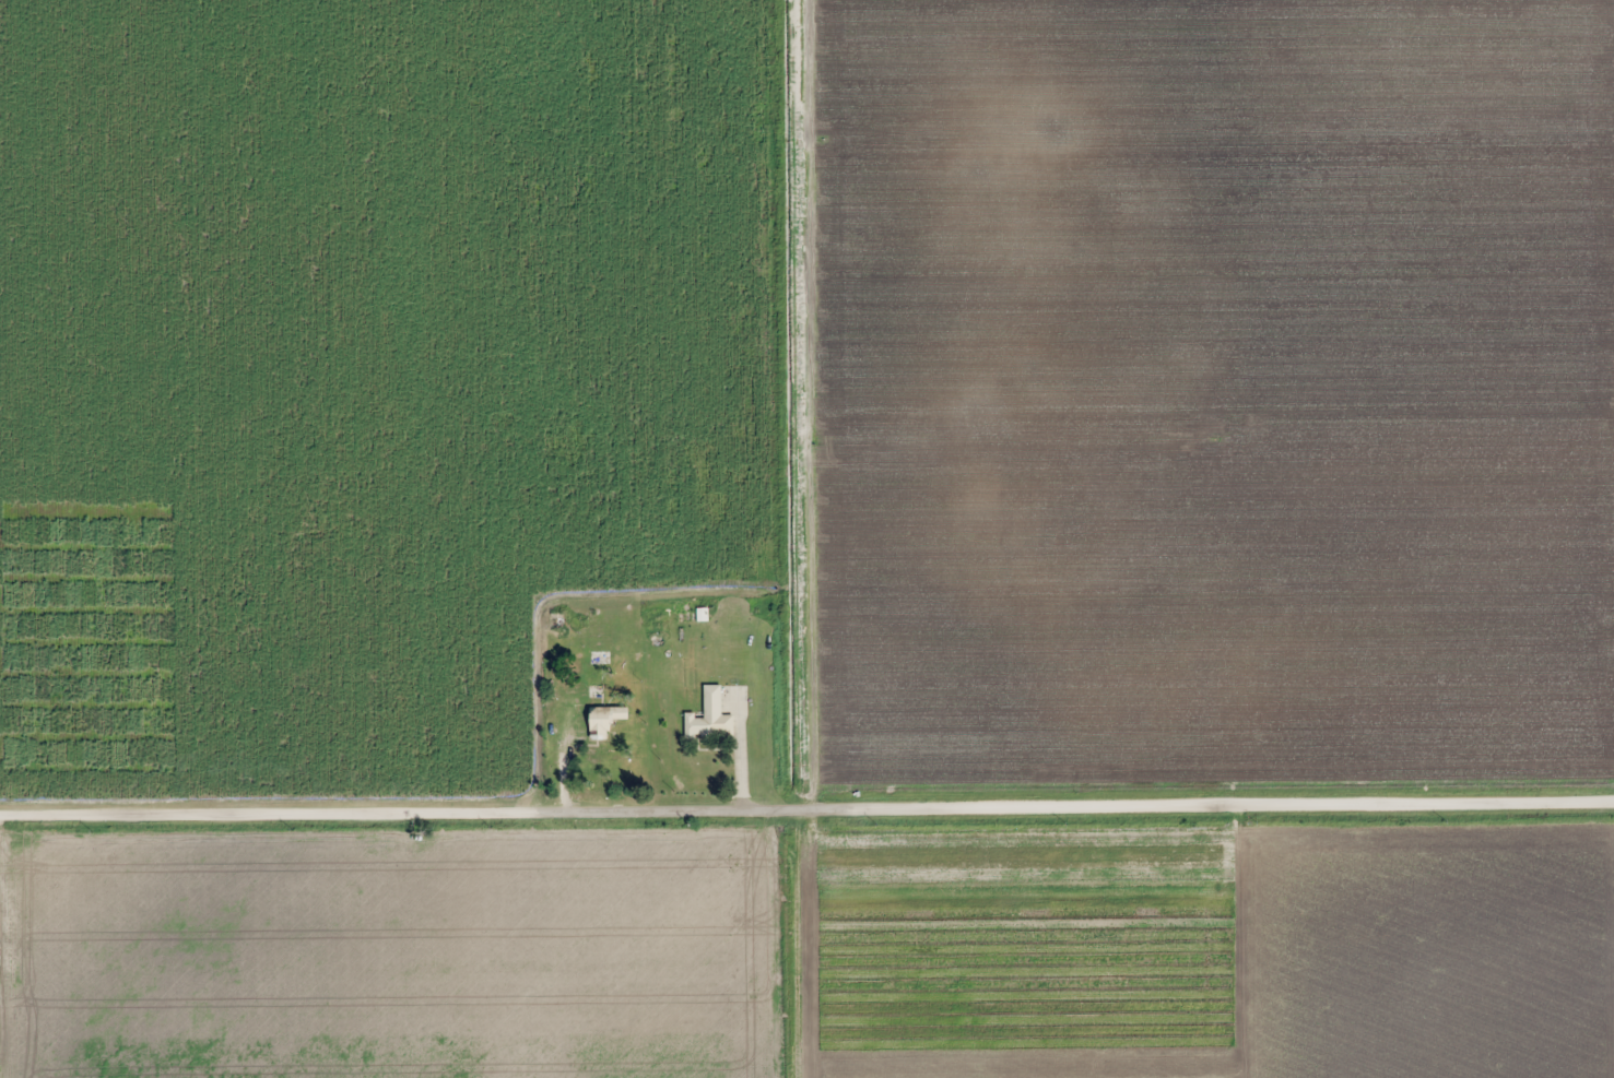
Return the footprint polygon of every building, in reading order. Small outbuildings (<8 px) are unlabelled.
[(685,715),(685,735),(723,735),(723,685),(703,685),(704,715),(685,715)] [(628,719),(628,707),(590,707),(590,739),(610,739),(610,719),(628,719)]
